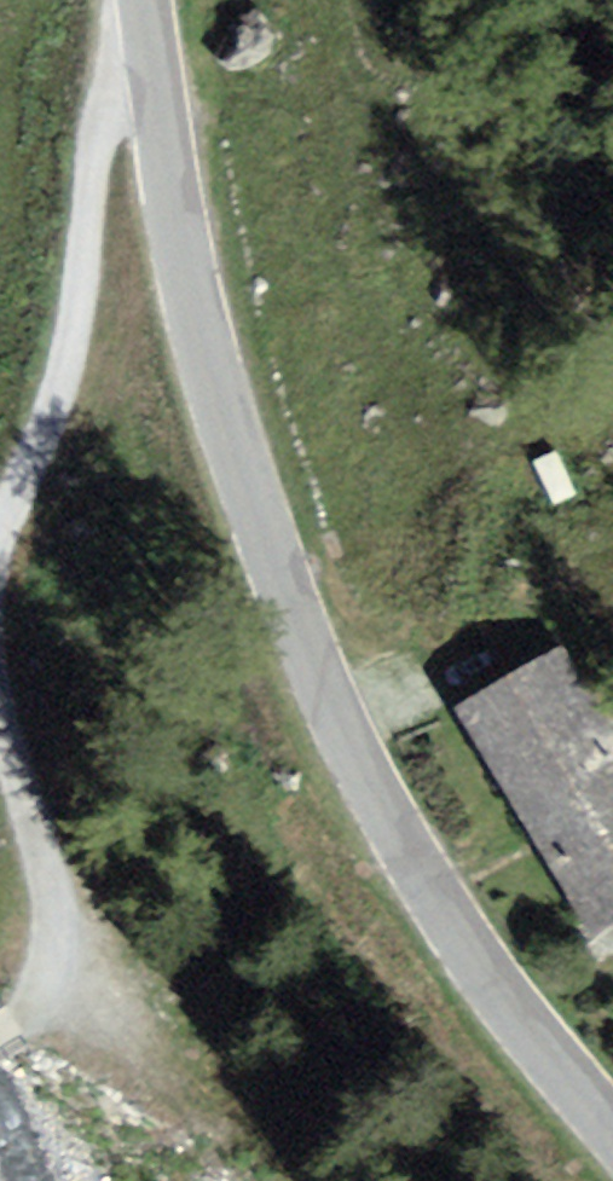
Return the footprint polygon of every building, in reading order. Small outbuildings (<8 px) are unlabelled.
[(565,650),(462,709),(594,936),(612,925),(612,732),(565,650)]
